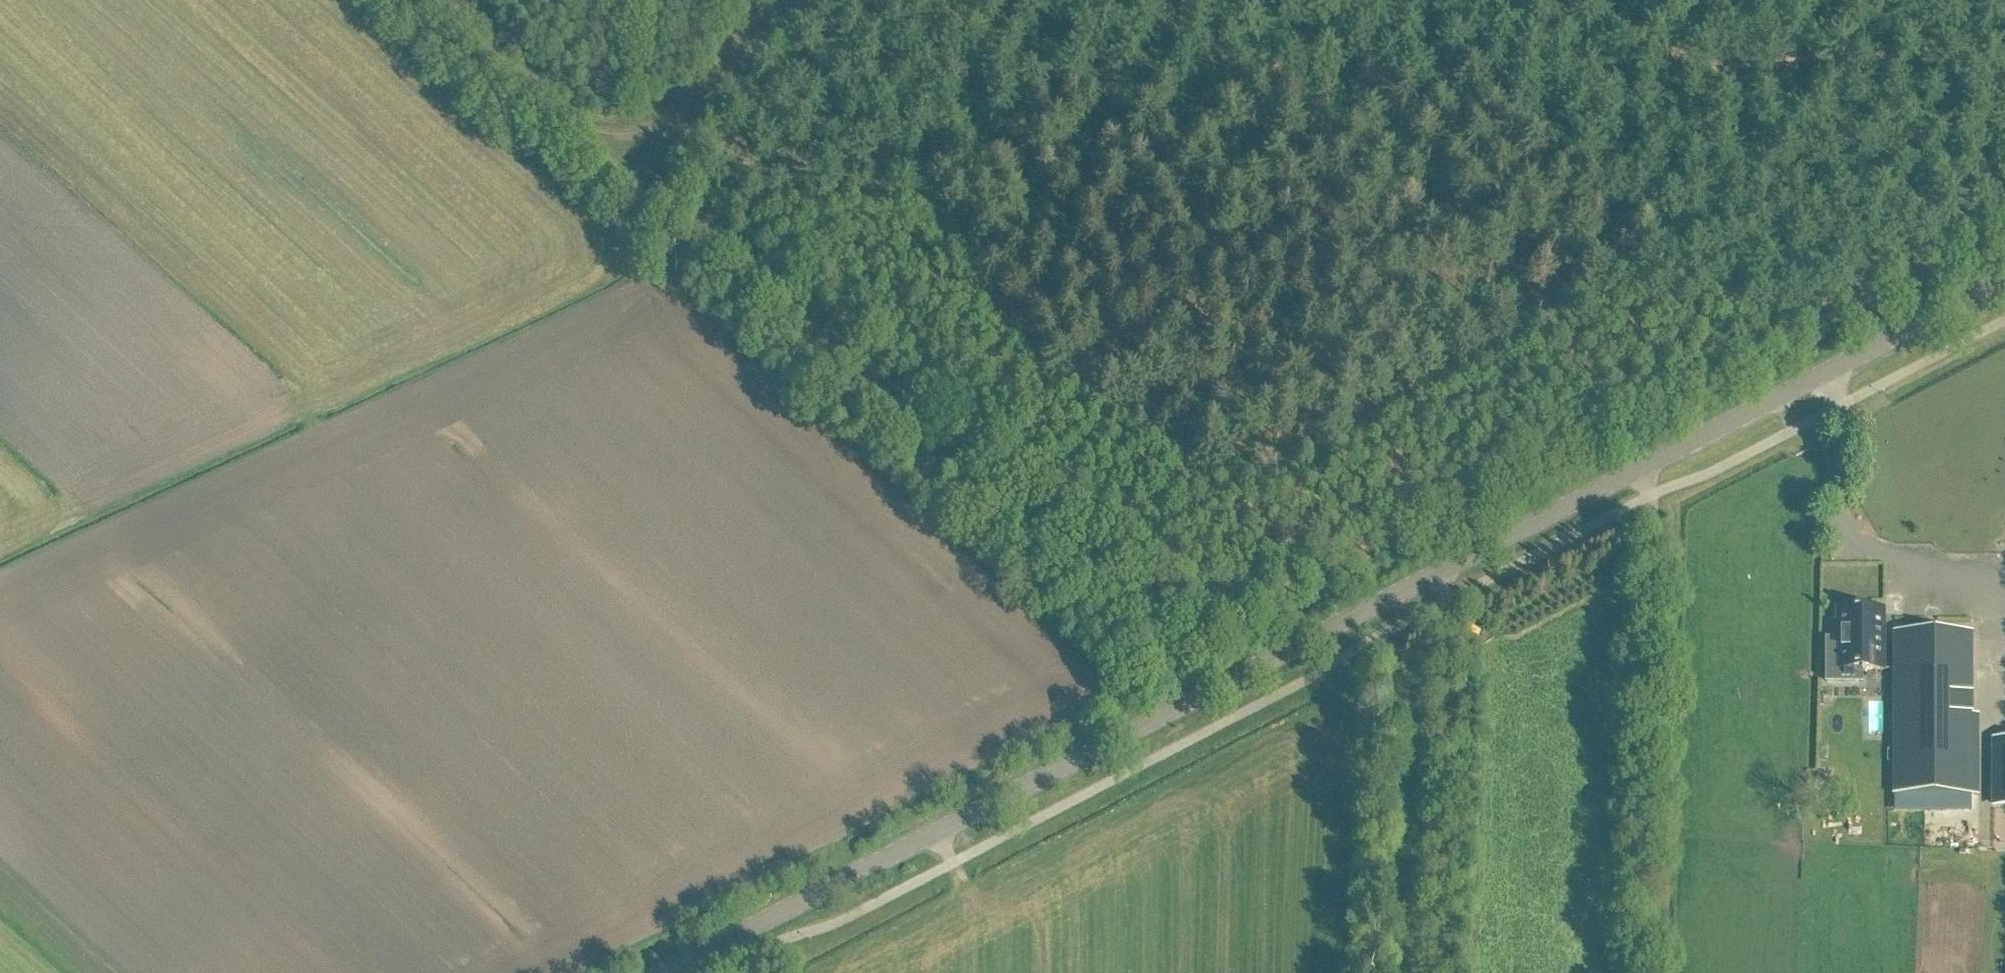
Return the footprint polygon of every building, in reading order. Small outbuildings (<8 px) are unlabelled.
[(1857,611),(1839,611),(1839,667),(1850,667),(1850,671),(1879,672),(1879,613),(1857,613),(1857,611)] [(1971,636),(1893,636),(1892,796),(1970,796),(1971,636)] [(1994,742),(1994,806),(2004,806),(2004,742),(1994,742)]
